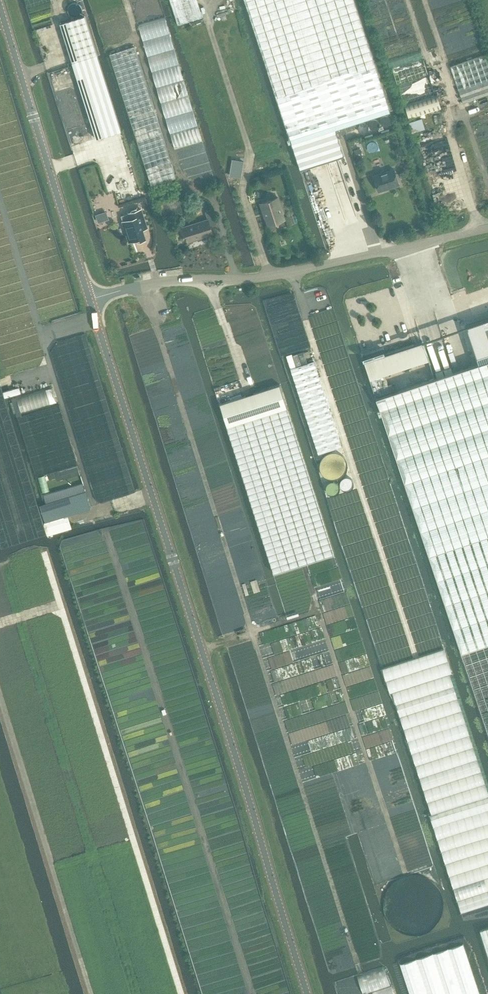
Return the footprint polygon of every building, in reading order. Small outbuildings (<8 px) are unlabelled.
[(177,25),(202,17),(197,0),(170,0),(177,25)] [(289,135),(387,103),(354,0),(245,0),(289,135)] [(85,15),(60,23),(72,62),(97,54),(85,15)] [(108,54),(150,186),(175,178),(133,46),(108,54)] [(97,54),(72,62),(96,139),(121,131),(97,54)] [(450,67),(463,103),(487,94),(487,65),(484,55),(450,67)] [(437,95),(405,105),(409,119),(441,109),(437,95)] [(387,103),(289,135),(292,143),(390,111),(387,103)] [(425,128),(422,118),(410,122),(413,132),(425,128)] [(327,168),(308,174),(323,220),(342,214),(327,168)] [(373,176),(378,191),(398,184),(393,169),(373,176)] [(188,193),(180,195),(182,201),(190,199),(188,193)] [(269,224),(284,219),(282,213),(283,212),(278,197),(261,203),(269,224)] [(138,240),(145,238),(140,222),(145,221),(141,209),(129,213),(131,219),(123,221),(129,242),(138,239),(138,240)] [(206,219),(198,222),(182,226),(187,242),(212,234),(210,226),(216,224),(211,209),(204,212),(206,219)] [(290,368),(307,362),(304,351),(292,355),(292,354),(286,356),(290,368)] [(487,644),(487,359),(375,397),(461,653),(487,644)] [(290,369),(304,412),(318,454),(341,447),(313,361),(290,369)] [(384,374),(369,379),(369,380),(375,397),(390,392),(384,374)] [(279,384),(219,403),(227,426),(287,407),(279,384)] [(17,415),(56,404),(51,386),(12,398),(17,415)] [(287,407),(227,426),(274,573),(334,554),(287,407)] [(77,465),(55,471),(57,480),(80,474),(77,465)] [(45,503),(40,505),(44,520),(48,532),(53,530),(51,524),(64,520),(62,514),(67,513),(90,506),(86,491),(83,483),(43,496),(45,503)]
